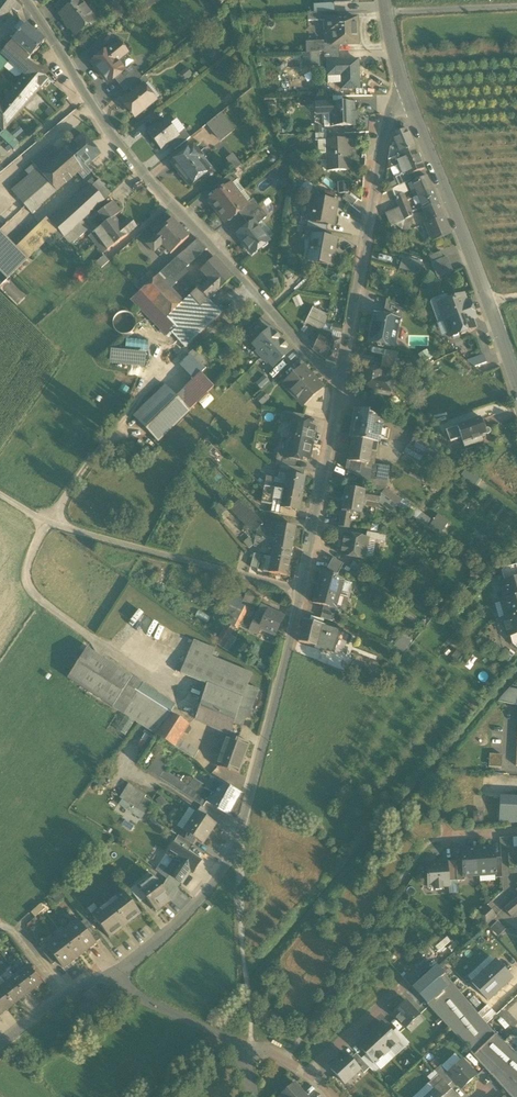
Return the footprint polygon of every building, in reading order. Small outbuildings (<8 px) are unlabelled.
[(12,9),(17,3),(13,0),(0,0),(0,24),(12,9)] [(60,15),(70,7),(65,0),(61,0),(54,6),(60,15)] [(89,24),(95,19),(80,0),(79,0),(70,7),(60,15),(66,22),(65,23),(69,29),(70,28),(75,35),(89,24)] [(22,7),(17,3),(12,9),(17,14),(22,7)] [(322,13),(334,13),(334,4),(333,4),(314,5),(314,13),(322,13)] [(322,13),(322,21),(326,21),(326,20),(338,20),(337,13),(334,13),(322,13)] [(331,44),(331,46),(339,45),(358,45),(357,19),(338,20),(326,20),(326,21),(326,31),(331,30),(331,44)] [(26,25),(12,41),(30,57),(44,41),(26,25)] [(7,60),(24,75),(33,83),(33,82),(41,88),(48,80),(41,73),(27,61),(30,57),(12,41),(0,54),(7,60)] [(108,81),(109,82),(114,78),(124,70),(124,69),(117,61),(127,54),(118,43),(109,51),(108,50),(107,51),(105,50),(100,53),(101,56),(92,63),(97,70),(99,70),(103,75),(102,77),(106,81),(108,81)] [(323,44),(324,52),(339,52),(339,45),(331,46),(331,44),(323,44)] [(339,62),(339,52),(324,52),(324,62),(327,62),(339,62)] [(341,73),(341,90),(359,89),(358,61),(339,62),(327,62),(327,73),(341,73)] [(125,91),(129,88),(141,79),(129,65),(124,69),(124,70),(114,78),(125,91)] [(15,118),(41,88),(33,82),(33,83),(24,75),(2,105),(15,118)] [(145,76),(141,79),(129,88),(133,93),(143,85),(144,86),(149,81),(145,76)] [(123,102),(135,117),(155,100),(152,101),(147,94),(149,92),(144,86),(143,85),(133,93),(123,102)] [(152,101),(155,100),(149,92),(147,94),(152,101)] [(330,104),(333,104),(333,98),(332,97),(316,97),(316,105),(330,105),(330,104)] [(3,131),(4,130),(15,118),(2,105),(0,102),(0,127),(3,131)] [(331,127),(354,126),(353,103),(342,104),(333,104),(330,104),(330,105),(330,115),(331,127)] [(330,105),(316,105),(316,115),(324,115),(330,115),(330,105)] [(207,124),(212,130),(225,119),(221,113),(207,124)] [(212,130),(221,141),(226,138),(223,135),(231,128),(234,131),(235,131),(225,119),(212,130)] [(147,133),(160,150),(169,143),(176,138),(175,137),(170,130),(170,125),(167,122),(163,121),(147,133)] [(175,137),(178,135),(170,125),(170,130),(175,137)] [(223,135),(226,138),(234,131),(231,128),(223,135)] [(4,130),(3,131),(0,134),(0,137),(13,149),(19,143),(4,130)] [(169,143),(174,150),(190,138),(184,130),(178,135),(175,137),(176,138),(169,143)] [(398,150),(400,156),(415,150),(407,130),(392,136),(396,144),(398,150)] [(83,163),(86,166),(87,165),(100,154),(82,134),(66,148),(81,165),(83,163)] [(326,140),(327,171),(349,170),(348,140),(345,140),(326,140)] [(390,147),(387,161),(391,159),(389,154),(390,154),(390,153),(398,150),(396,144),(390,147)] [(11,191),(31,213),(60,187),(58,185),(81,165),(66,148),(59,154),(52,145),(32,162),(33,164),(26,171),(30,175),(11,191)] [(206,172),(195,159),(200,155),(193,146),(171,164),(189,186),(206,172)] [(389,154),(391,159),(400,156),(398,150),(390,153),(390,154),(389,154)] [(423,169),(415,150),(400,156),(403,162),(408,175),(423,169)] [(211,168),(200,155),(195,159),(206,172),(211,168)] [(400,156),(391,159),(394,166),(398,164),(403,162),(400,156)] [(403,176),(403,177),(408,175),(403,162),(398,164),(403,176)] [(216,185),(222,191),(230,185),(231,185),(237,180),(232,173),(216,185)] [(394,180),(397,187),(406,183),(411,180),(408,175),(403,177),(403,176),(394,180)] [(412,183),(417,197),(432,191),(427,177),(412,183)] [(92,187),(104,200),(111,194),(99,180),(92,187)] [(409,191),(406,183),(397,187),(392,190),(395,197),(403,193),(409,191)] [(339,185),(339,193),(348,193),(347,184),(339,185)] [(209,202),(217,212),(238,195),(231,185),(230,185),(222,191),(209,202)] [(92,187),(51,222),(58,230),(64,237),(81,221),(104,200),(92,187)] [(438,204),(432,191),(417,197),(423,210),(438,204)] [(342,198),(353,206),(357,201),(346,193),(342,198)] [(395,197),(398,205),(406,201),(403,193),(395,197)] [(246,205),(238,195),(217,212),(225,222),(238,212),(246,205)] [(328,224),(332,225),(333,219),(335,212),(333,212),(335,202),(313,198),(311,206),(313,206),(311,219),(311,221),(328,224)] [(238,212),(243,219),(253,211),(258,207),(253,200),(246,205),(238,212)] [(398,205),(401,212),(409,208),(406,201),(398,205)] [(106,224),(94,232),(101,241),(107,236),(106,236),(111,232),(112,233),(113,232),(112,232),(120,225),(115,218),(122,213),(114,202),(98,214),(106,224)] [(444,218),(438,204),(423,210),(429,223),(429,224),(444,218)] [(386,210),(392,224),(403,220),(400,212),(397,205),(386,210)] [(253,211),(261,222),(266,218),(258,207),(253,211)] [(411,212),(409,208),(401,212),(404,220),(413,217),(411,212)] [(261,222),(253,211),(243,219),(249,226),(254,222),(254,223),(256,222),(258,224),(261,222)] [(149,227),(154,232),(159,228),(170,217),(165,212),(149,227)] [(161,245),(170,254),(189,237),(170,217),(159,228),(163,232),(156,238),(156,237),(147,245),(154,252),(161,245)] [(47,218),(41,224),(44,228),(51,222),(47,218)] [(451,234),(444,218),(429,224),(429,223),(424,225),(431,242),(451,234)] [(127,219),(120,225),(128,235),(134,229),(135,226),(130,220),(127,219)] [(309,219),(307,227),(327,231),(328,224),(311,221),(311,219),(309,219)] [(42,245),(58,230),(51,222),(44,228),(41,224),(31,233),(42,245)] [(242,242),(252,254),(260,247),(261,248),(263,249),(267,245),(267,243),(266,242),(268,241),(254,223),(254,222),(249,226),(238,235),(243,242),(242,242)] [(64,237),(72,245),(86,232),(78,224),(64,237)] [(107,250),(128,235),(120,225),(112,232),(113,232),(112,233),(111,232),(106,236),(107,236),(101,241),(107,250)] [(330,231),(327,231),(307,227),(306,235),(312,236),(312,235),(329,238),(330,231)] [(42,245),(31,233),(16,247),(0,231),(0,271),(7,279),(42,245)] [(96,245),(101,241),(94,232),(89,236),(96,245)] [(313,260),(332,263),(333,254),(334,247),(335,247),(336,239),(329,238),(312,235),(312,236),(309,250),(315,251),(313,260)] [(198,239),(177,258),(186,267),(207,249),(198,239)] [(102,254),(107,250),(101,241),(96,245),(102,254)] [(405,256),(424,262),(426,256),(408,249),(405,256)] [(429,257),(431,263),(443,258),(440,252),(429,257)] [(91,267),(96,273),(109,261),(104,255),(91,267)] [(199,290),(208,300),(209,299),(209,300),(233,278),(215,257),(200,270),(209,280),(199,290)] [(422,263),(403,257),(399,269),(418,275),(422,263)] [(431,263),(437,278),(452,272),(446,257),(431,263)] [(189,271),(186,267),(177,258),(164,270),(177,283),(189,271)] [(83,282),(86,270),(76,267),(73,279),(83,282)] [(170,289),(177,283),(164,270),(157,276),(170,289)] [(135,285),(140,291),(156,277),(155,277),(150,272),(135,285)] [(183,302),(170,289),(157,276),(155,277),(156,277),(140,291),(167,318),(183,302)] [(15,277),(7,285),(20,300),(28,292),(15,277)] [(186,305),(183,302),(167,318),(177,329),(188,318),(208,300),(199,290),(186,305)] [(172,334),(177,329),(167,318),(140,291),(131,299),(168,337),(172,334)] [(447,301),(448,299),(446,294),(431,300),(430,303),(437,323),(444,320),(439,307),(448,304),(447,301)] [(444,320),(444,321),(472,311),(470,307),(467,303),(466,303),(463,296),(454,299),(452,297),(448,299),(447,301),(448,304),(439,307),(444,320)] [(209,299),(208,300),(188,318),(177,329),(172,334),(184,348),(222,314),(209,300),(209,299)] [(398,321),(402,321),(404,308),(387,300),(383,317),(398,320),(398,321)] [(305,323),(322,332),(323,329),(326,324),(327,315),(313,308),(305,323)] [(473,315),(472,311),(444,321),(449,334),(458,331),(459,334),(461,335),(466,333),(466,331),(475,327),(472,320),(473,319),(473,315)] [(112,324),(114,328),(116,332),(120,334),(125,334),(129,333),(132,330),(135,326),(135,322),(134,318),(131,314),(127,312),(123,312),(118,313),(115,316),(113,320),(112,324)] [(378,346),(383,347),(385,345),(393,346),(398,321),(398,320),(383,317),(374,315),(372,323),(371,323),(369,333),(370,334),(369,341),(377,343),(378,346)] [(326,324),(323,329),(322,332),(320,336),(331,339),(333,332),(341,333),(342,326),(326,324)] [(270,329),(253,345),(258,350),(256,352),(266,363),(268,362),(273,367),(290,351),(270,329)] [(313,350),(326,359),(331,339),(320,336),(313,350)] [(331,339),(326,359),(326,361),(336,364),(340,341),(331,339)] [(148,348),(149,340),(127,340),(127,346),(139,346),(139,348),(148,348)] [(219,353),(223,358),(231,351),(227,347),(219,353)] [(189,356),(204,370),(210,364),(195,348),(188,355),(189,356)] [(147,353),(112,350),(110,363),(145,367),(147,353)] [(467,360),(475,367),(486,363),(483,355),(467,360)] [(201,374),(204,370),(189,356),(183,361),(200,373),(201,374)] [(382,366),(400,370),(400,368),(399,368),(400,360),(384,357),(382,366)] [(411,371),(418,373),(419,367),(427,369),(429,365),(412,362),(400,360),(399,368),(400,368),(411,370),(411,371)] [(193,380),(200,373),(183,361),(179,366),(193,380)] [(289,391),(303,406),(322,388),(302,366),(288,379),(295,386),(289,391)] [(377,395),(391,397),(393,381),(380,380),(381,371),(365,369),(362,389),(378,391),(377,395)] [(176,397),(189,410),(213,387),(201,374),(200,373),(193,380),(176,397)] [(256,383),(260,388),(268,381),(264,376),(256,383)] [(283,384),(289,391),(295,386),(288,379),(283,384)] [(134,417),(157,441),(189,410),(176,397),(165,386),(134,417)] [(255,397),(260,405),(269,399),(265,391),(255,397)] [(351,438),(353,439),(371,442),(378,443),(381,421),(374,420),(375,416),(368,412),(361,411),(357,413),(357,416),(355,416),(351,438)] [(282,423),(291,425),(292,421),(303,423),(304,416),(285,412),(282,423)] [(481,438),(488,435),(486,429),(482,419),(446,431),(450,442),(461,438),(464,448),(482,441),(481,438)] [(291,425),(288,439),(311,444),(314,429),(307,427),(306,424),(303,423),(292,421),(291,425)] [(402,454),(417,464),(430,445),(415,435),(402,454)] [(308,459),(311,444),(288,439),(285,454),(285,458),(296,460),(299,461),(301,457),(308,459)] [(367,465),(370,452),(371,442),(353,439),(351,449),(352,449),(350,462),(361,464),(367,465)] [(378,443),(371,442),(370,452),(376,453),(378,443)] [(281,465),(295,468),(296,460),(285,458),(285,454),(278,453),(275,464),(281,465)] [(435,459),(450,469),(454,464),(440,453),(435,459)] [(345,469),(359,479),(361,464),(350,462),(349,462),(349,461),(347,461),(345,469)] [(287,474),(303,477),(305,470),(295,468),(281,465),(280,473),(283,474),(287,475),(287,474)] [(369,478),(377,479),(379,466),(371,465),(369,478)] [(388,468),(379,466),(377,479),(386,480),(388,468)] [(461,475),(478,484),(481,478),(464,469),(461,475)] [(287,475),(283,474),(282,480),(275,479),(274,483),(285,485),(287,475)] [(285,485),(284,490),(302,494),(305,477),(303,477),(287,474),(287,475),(285,485)] [(264,487),(284,490),(285,485),(274,483),(275,479),(266,478),(264,487)] [(261,503),(272,505),(273,500),(281,502),(280,507),(283,508),(297,510),(298,511),(302,494),(284,490),(264,487),(261,503)] [(341,512),(351,514),(360,515),(362,506),(364,506),(364,505),(365,501),(365,500),(363,500),(364,492),(345,488),(341,512)] [(385,488),(380,494),(397,506),(400,502),(394,497),(395,495),(385,488)] [(365,501),(379,503),(380,494),(364,492),(363,500),(365,500),(365,501)] [(393,514),(397,506),(380,494),(379,503),(393,514)] [(229,509),(255,537),(256,531),(258,528),(262,524),(250,510),(250,511),(239,500),(229,509)] [(283,512),(283,508),(280,507),(281,502),(273,500),(272,505),(271,510),(279,511),(283,512)] [(282,515),(296,517),(297,510),(283,508),(283,512),(282,515)] [(338,528),(348,529),(350,521),(351,514),(341,512),(338,528)] [(442,535),(449,521),(438,514),(434,520),(422,513),(417,521),(442,535)] [(359,523),(360,515),(351,514),(350,521),(359,523)] [(266,522),(265,526),(270,527),(269,534),(275,535),(277,524),(266,522)] [(275,535),(274,541),(292,544),(295,528),(277,524),(275,535)] [(264,529),(258,528),(256,531),(255,537),(263,539),(264,533),(265,529),(264,529)] [(384,543),(386,536),(366,533),(365,539),(367,539),(367,540),(375,541),(384,543)] [(341,556),(364,560),(364,557),(367,540),(367,539),(365,539),(345,535),(341,556)] [(262,544),(273,546),(274,541),(263,539),(255,537),(254,544),(253,547),(262,548),(262,544)] [(253,547),(254,544),(249,538),(243,543),(249,550),(252,547),(253,547)] [(367,540),(364,557),(372,559),(375,541),(367,540)] [(292,544),(274,541),(273,546),(271,557),(289,560),(292,544)] [(250,568),(257,570),(261,556),(254,554),(250,568)] [(263,572),(268,573),(271,557),(264,556),(263,559),(265,560),(263,572)] [(286,577),(289,560),(271,557),(268,573),(286,577)] [(326,569),(337,575),(343,564),(333,558),(326,569)] [(349,568),(361,574),(364,569),(352,562),(349,568)] [(516,565),(504,568),(501,571),(504,583),(516,579),(516,568),(516,565)] [(321,574),(316,589),(339,596),(343,581),(335,579),(333,577),(321,574)] [(505,600),(502,601),(506,618),(503,619),(508,636),(509,636),(516,634),(516,579),(504,583),(500,584),(505,600)] [(220,619),(228,623),(231,625),(236,616),(242,605),(244,599),(247,591),(240,588),(234,602),(230,600),(220,619)] [(335,610),(339,596),(316,589),(312,603),(324,607),(335,610)] [(244,599),(258,606),(262,598),(247,591),(244,599)] [(235,627),(237,629),(248,608),(242,605),(236,616),(231,625),(230,625),(235,627)] [(263,619),(264,619),(268,609),(261,606),(256,616),(263,619)] [(320,619),(332,622),(335,610),(324,607),(320,619)] [(261,631),(274,637),(284,616),(268,609),(264,619),(263,619),(259,629),(258,630),(261,631)] [(298,642),(315,647),(316,647),(320,633),(321,626),(304,621),(298,642)] [(230,625),(231,625),(228,623),(222,633),(229,638),(235,627),(230,625)] [(320,633),(335,638),(337,631),(325,628),(325,627),(321,626),(320,633)] [(221,648),(229,638),(222,633),(214,643),(221,648)] [(335,638),(320,633),(316,647),(315,647),(315,649),(331,653),(335,638)] [(252,674),(216,659),(211,657),(214,652),(215,649),(193,641),(180,673),(206,684),(242,698),(247,685),(252,674)] [(67,679),(112,707),(132,677),(87,649),(67,679)] [(112,707),(123,714),(143,685),(132,677),(112,707)] [(239,707),(242,698),(206,684),(195,719),(229,733),(230,733),(239,707)] [(123,714),(156,735),(170,713),(173,708),(160,695),(143,685),(123,714)] [(258,689),(247,685),(242,698),(239,707),(251,711),(258,689)] [(215,766),(238,774),(242,764),(239,763),(246,742),(238,739),(246,717),(248,718),(251,711),(239,707),(230,733),(229,733),(229,736),(226,735),(222,745),(224,746),(220,756),(218,756),(215,766)] [(156,735),(174,748),(179,740),(189,725),(170,713),(156,735)] [(198,752),(179,740),(174,748),(193,760),(198,752)] [(239,763),(242,764),(249,743),(246,742),(239,763)] [(489,767),(501,768),(502,755),(489,754),(489,767)] [(206,801),(229,815),(241,793),(218,781),(212,792),(207,801),(206,801)] [(195,794),(207,801),(212,792),(206,789),(207,787),(201,784),(195,794)] [(134,788),(125,801),(137,809),(146,795),(134,788)] [(516,822),(516,798),(484,797),(483,824),(516,822)] [(143,813),(137,809),(125,801),(122,806),(140,818),(143,814),(143,813)] [(196,840),(202,844),(210,831),(211,832),(216,824),(198,812),(184,831),(184,832),(196,840)] [(182,830),(178,836),(193,846),(196,840),(184,832),(184,831),(182,830)] [(188,853),(193,846),(178,836),(173,843),(188,853)] [(167,880),(178,889),(189,872),(192,874),(200,861),(188,853),(173,843),(167,853),(179,861),(167,880)] [(493,847),(477,848),(479,876),(494,875),(495,875),(494,859),(493,847)] [(464,877),(479,876),(477,848),(462,850),(462,861),(463,877),(464,877)] [(447,863),(448,881),(457,880),(456,861),(447,862),(447,863)] [(457,880),(457,881),(464,881),(464,877),(463,877),(462,861),(456,861),(457,880)] [(435,887),(435,890),(442,890),(441,887),(449,886),(448,881),(447,863),(426,865),(428,888),(435,887)] [(141,888),(154,879),(151,876),(139,886),(141,888)] [(145,899),(155,912),(171,900),(161,888),(157,881),(154,879),(141,888),(139,886),(137,887),(137,888),(145,899)] [(161,888),(171,900),(178,889),(166,880),(161,888)] [(129,889),(140,903),(145,899),(137,888),(137,887),(135,885),(129,889)] [(92,916),(108,938),(140,914),(124,892),(92,916)] [(511,918),(516,913),(516,899),(504,909),(511,918)] [(36,908),(40,912),(49,905),(45,901),(36,908)] [(476,916),(486,926),(495,917),(486,906),(476,916)] [(101,938),(95,931),(86,919),(80,923),(90,935),(95,942),(101,938)] [(506,930),(498,921),(490,928),(498,937),(506,930)] [(80,923),(69,932),(85,951),(95,942),(90,935),(80,923)] [(69,932),(59,940),(74,959),(85,951),(69,932)] [(63,968),(74,959),(59,940),(48,948),(57,961),(63,968)] [(42,952),(52,965),(57,961),(48,948),(42,952)] [(495,961),(484,972),(499,989),(511,978),(495,961)] [(29,967),(17,975),(30,992),(41,983),(29,967)] [(516,1054),(515,1054),(503,1043),(495,1035),(438,967),(412,989),(452,1031),(491,1074),(502,1086),(512,1096),(516,1096),(516,1054)] [(488,1000),(499,989),(484,972),(472,983),(488,1000)] [(17,975),(6,984),(18,1000),(30,992),(17,975)] [(0,989),(0,1000),(7,1009),(18,1000),(6,984),(0,989)] [(392,1013),(405,1028),(419,1016),(405,1001),(392,1013)] [(478,1014),(482,1019),(492,1010),(487,1005),(478,1014)] [(496,1014),(492,1010),(482,1019),(486,1023),(496,1014)] [(69,1031),(77,1041),(89,1032),(87,1030),(86,1030),(80,1022),(69,1031)] [(381,1023),(369,1034),(386,1053),(398,1042),(391,1034),(381,1023)] [(398,1042),(404,1048),(409,1044),(396,1029),(391,1034),(398,1042)] [(374,1064),(386,1053),(369,1034),(357,1045),(366,1055),(374,1064)] [(516,1040),(511,1035),(503,1043),(515,1054),(516,1054),(516,1041),(516,1040)] [(360,1069),(364,1074),(369,1068),(361,1059),(356,1054),(350,1059),(360,1069)] [(330,1069),(344,1084),(360,1069),(350,1059),(346,1055),(330,1069)] [(369,1068),(374,1073),(378,1069),(374,1064),(366,1055),(361,1059),(369,1068)] [(454,1080),(462,1089),(475,1077),(461,1061),(447,1073),(454,1080)] [(447,1073),(441,1065),(434,1071),(438,1075),(448,1086),(454,1080),(447,1073)] [(440,1096),(443,1096),(451,1089),(448,1086),(438,1075),(428,1084),(434,1090),(440,1096)] [(280,1096),(307,1096),(294,1083),(279,1096),(280,1096)]
